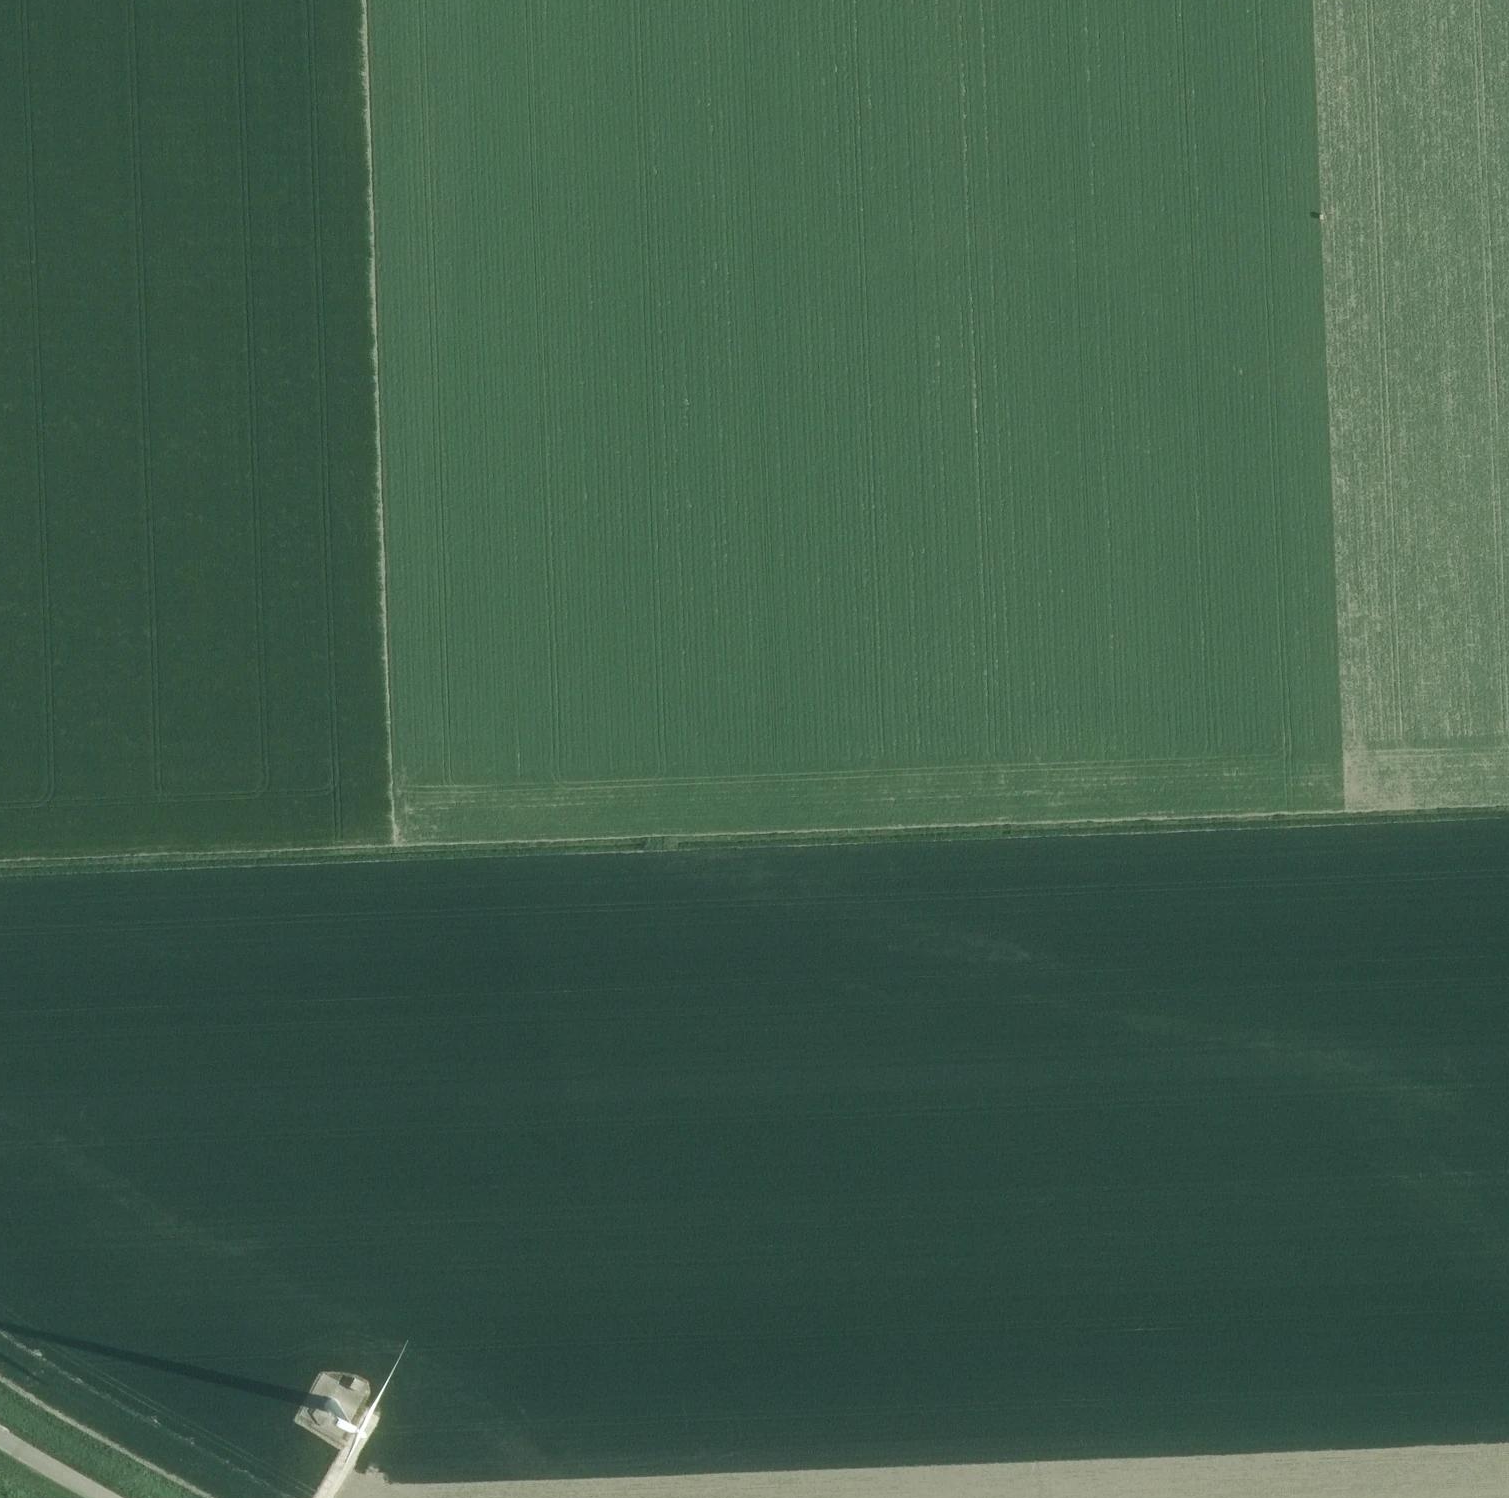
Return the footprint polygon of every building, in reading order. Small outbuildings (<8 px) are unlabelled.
[(325,1402),(324,1404),(325,1407),(325,1409),(327,1410),(329,1411),(331,1412),(333,1412),(335,1411),(337,1409),(338,1407),(338,1405),(338,1403),(337,1401),(336,1400),(334,1398),(332,1398),(330,1398),(328,1399),(326,1400),(325,1402)]
